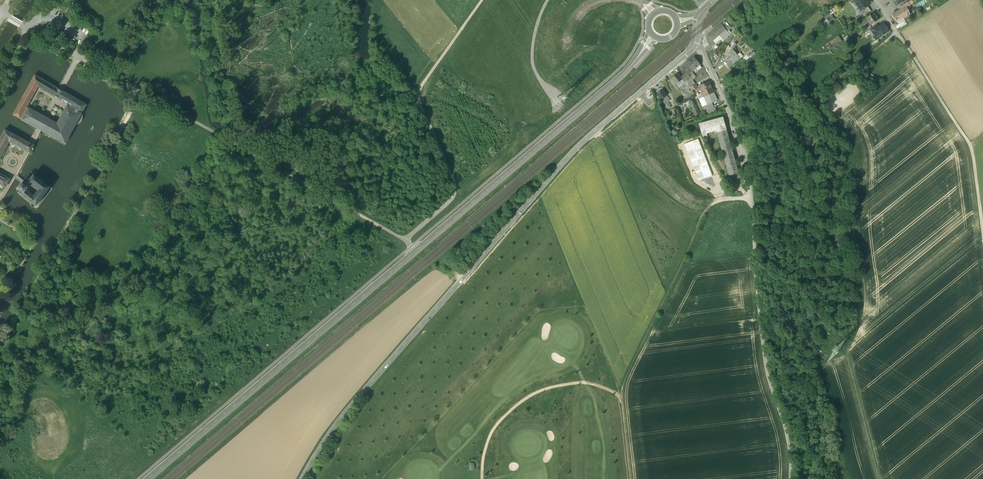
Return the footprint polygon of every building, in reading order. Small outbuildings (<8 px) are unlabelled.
[(855,1),(855,2),(861,10),(861,11),(868,6),(867,4),(869,2),(867,0),(857,0),(855,1)] [(67,5),(61,1),(57,7),(64,11),(67,5)] [(860,11),(861,10),(855,2),(852,4),(858,12),(860,11)] [(868,6),(861,11),(861,10),(860,11),(864,17),(871,12),(868,6)] [(901,9),(893,15),(897,22),(908,16),(907,14),(907,12),(908,12),(905,7),(901,9)] [(874,13),(867,18),(869,21),(871,25),(878,20),(874,13)] [(867,18),(859,24),(861,26),(869,21),(867,18)] [(721,24),(708,35),(710,36),(706,39),(708,41),(712,39),(713,40),(716,38),(719,35),(722,39),(724,41),(730,36),(727,32),(731,28),(729,25),(728,26),(726,23),(722,26),(721,24)] [(878,27),(872,32),(874,34),(873,36),(875,37),(877,39),(889,31),(887,29),(888,28),(886,26),(885,26),(884,24),(878,27)] [(708,41),(707,42),(711,47),(716,44),(713,40),(712,39),(708,41)] [(837,39),(829,44),(832,48),(839,42),(837,39)] [(733,50),(732,50),(728,54),(731,57),(734,60),(736,58),(738,60),(740,59),(737,55),(735,52),(733,50)] [(694,57),(688,62),(682,68),(686,73),(688,75),(688,74),(696,68),(700,65),(697,62),(697,61),(694,57)] [(731,57),(725,62),(729,68),(738,60),(736,58),(734,60),(731,57)] [(716,72),(720,78),(729,73),(726,67),(716,72)] [(696,84),(688,74),(688,75),(686,73),(683,75),(686,81),(690,87),(695,85),(696,84)] [(680,77),(678,74),(671,79),(678,87),(684,82),(682,80),(680,77)] [(86,105),(35,75),(13,115),(20,119),(20,118),(26,108),(37,87),(37,86),(68,104),(81,112),(82,112),(86,105)] [(863,81),(859,85),(866,92),(870,88),(863,81)] [(709,82),(699,87),(704,97),(714,92),(709,82)] [(697,88),(695,89),(706,116),(716,112),(714,108),(708,111),(705,106),(707,105),(704,97),(699,87),(697,88)] [(667,96),(662,90),(657,95),(659,97),(658,98),(660,101),(661,100),(662,100),(665,105),(669,102),(665,97),(667,96)] [(714,92),(704,97),(707,105),(708,105),(712,103),(711,101),(717,98),(714,92)] [(693,100),(689,102),(696,116),(699,114),(693,100)] [(712,103),(708,105),(707,105),(705,106),(708,111),(714,108),(712,103)] [(81,112),(68,104),(67,106),(80,113),(81,112)] [(67,106),(57,124),(55,123),(28,108),(28,109),(22,119),(22,120),(65,143),(75,124),(77,125),(78,124),(79,123),(80,122),(81,121),(82,119),(82,118),(82,116),(82,115),(81,114),(80,113),(67,106)] [(723,117),(699,124),(702,136),(707,134),(706,132),(718,129),(720,132),(726,130),(726,128),(723,117)] [(5,130),(0,138),(0,158),(9,141),(25,150),(25,149),(29,143),(5,130)] [(720,132),(717,133),(729,176),(739,173),(726,130),(720,132)] [(5,187),(9,179),(0,174),(0,185),(5,187)] [(36,205),(49,188),(49,187),(34,175),(33,175),(26,184),(25,186),(21,183),(17,188),(20,191),(20,193),(19,193),(35,206),(36,206),(36,205)]
